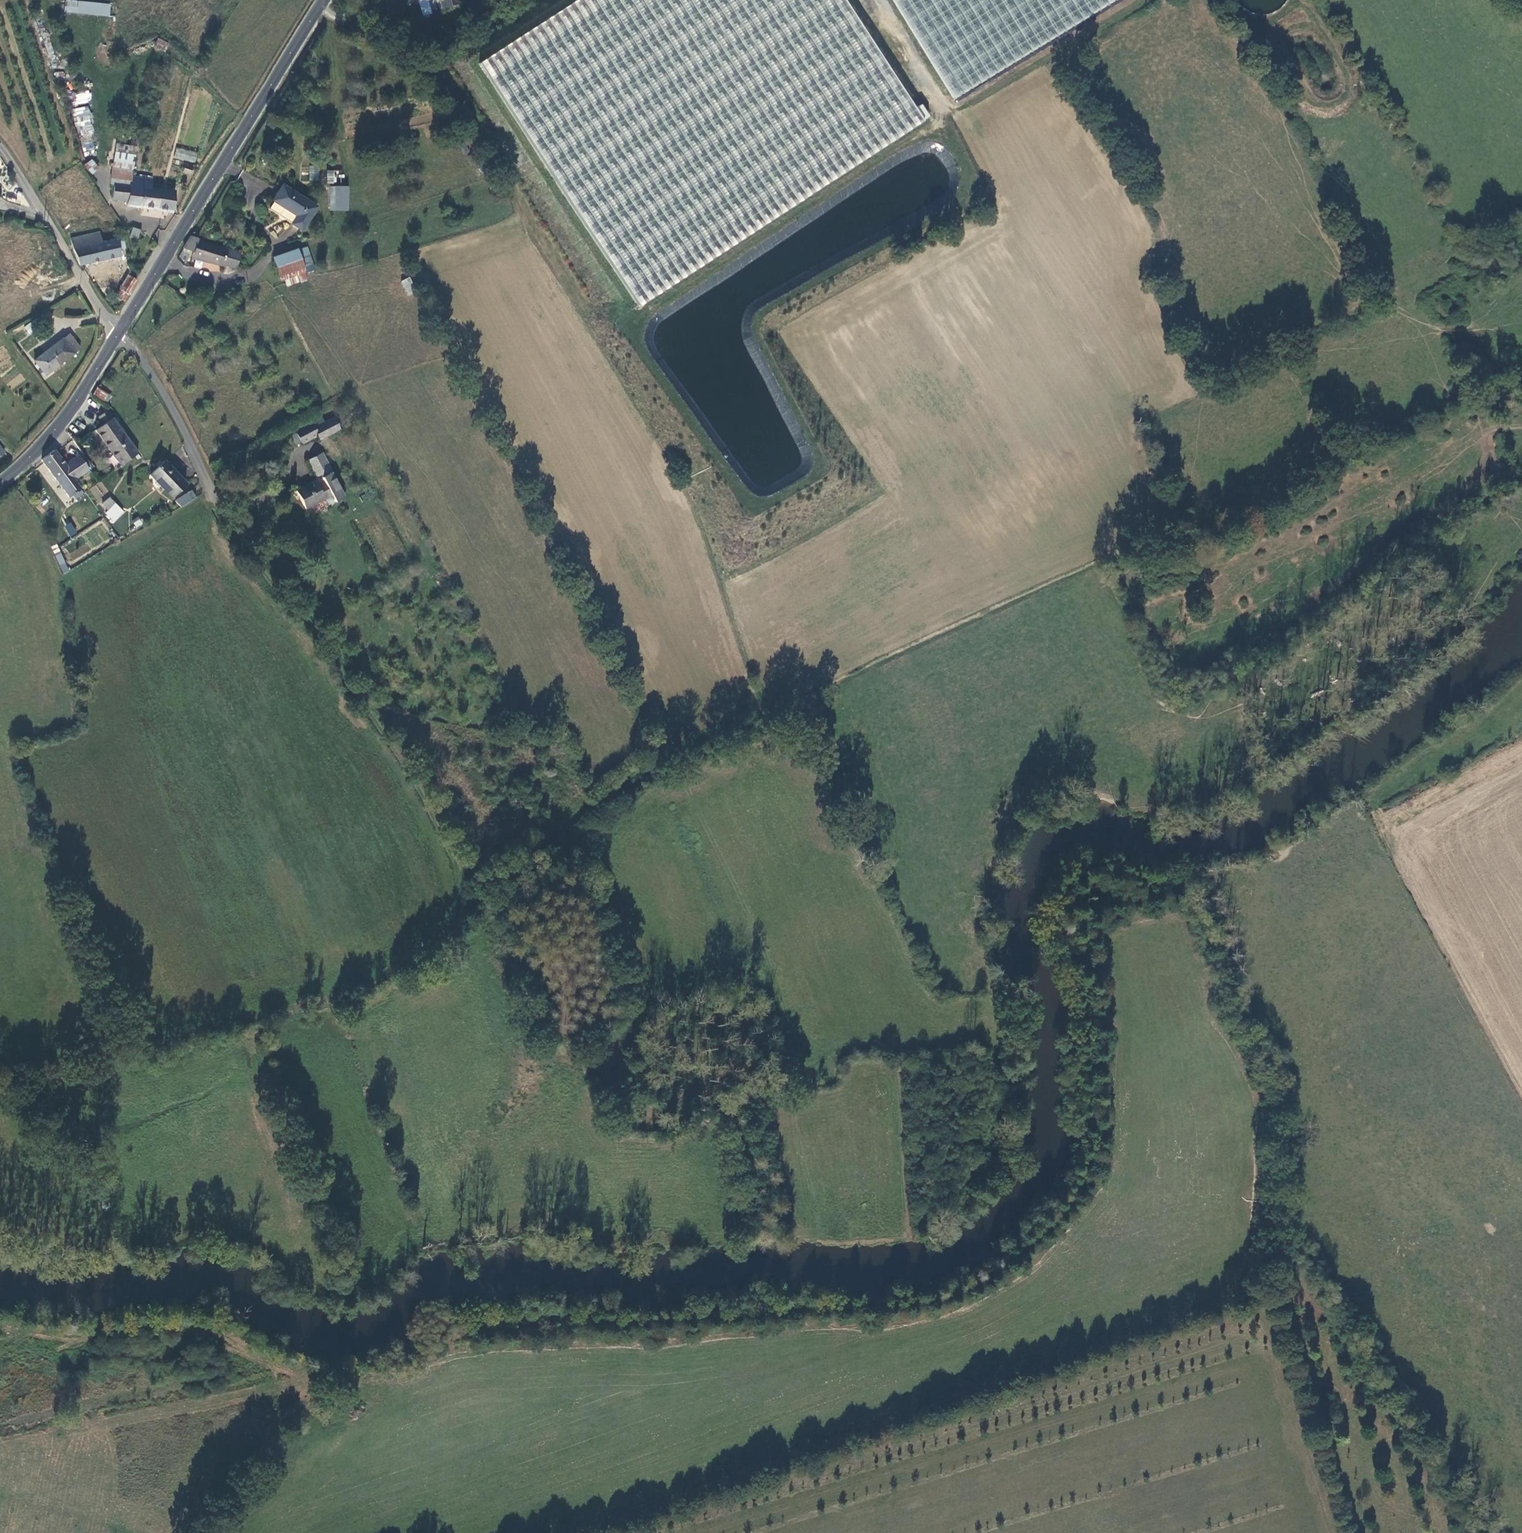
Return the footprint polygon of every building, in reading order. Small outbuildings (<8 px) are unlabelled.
[(421,15),(430,14),(429,0),(420,0),(421,15)] [(480,61),(636,312),(928,118),(850,0),(577,0),(480,61)] [(957,98),(1116,0),(896,0),(957,98)] [(109,7),(78,4),(76,16),(108,19),(109,7)] [(164,50),(168,43),(158,38),(154,45),(164,50)] [(72,93),(72,104),(90,103),(90,92),(72,93)] [(84,156),(99,152),(86,105),(71,109),(84,156)] [(177,147),(174,157),(194,163),(197,153),(177,147)] [(135,153),(111,150),(107,182),(112,183),(128,184),(129,184),(131,175),(135,153)] [(84,164),(91,174),(99,168),(92,158),(84,164)] [(194,164),(187,161),(184,167),(191,171),(194,164)] [(309,179),(317,180),(318,166),(310,166),(309,179)] [(171,210),(174,189),(174,188),(150,184),(151,178),(131,175),(129,184),(128,184),(126,198),(125,203),(171,210)] [(291,219),(290,220),(300,226),(314,202),(280,182),(271,198),(272,198),(267,206),(291,219)] [(343,182),(327,182),(327,205),(343,205),(343,182)] [(112,197),(126,198),(128,184),(112,183),(110,197),(112,197)] [(138,239),(140,229),(132,227),(130,237),(138,239)] [(71,236),(82,263),(120,254),(119,247),(124,246),(123,237),(102,241),(99,231),(71,236)] [(234,266),(238,251),(198,239),(198,238),(189,235),(181,246),(192,249),(190,256),(220,263),(223,263),(234,266)] [(306,244),(273,255),(280,276),(284,275),(286,281),(306,274),(303,263),(312,260),(306,244)] [(128,274),(116,296),(124,300),(136,280),(128,274)] [(409,278),(400,284),(409,298),(417,293),(409,278)] [(71,329),(69,331),(79,344),(81,342),(71,329)] [(44,370),(79,344),(69,331),(35,356),(44,370)] [(94,389),(103,394),(107,388),(98,382),(94,389)] [(95,423),(122,459),(138,448),(104,404),(95,411),(101,418),(95,423)] [(321,423),(295,437),(296,439),(300,448),(301,450),(318,441),(320,445),(340,434),(333,422),(324,427),(321,423)] [(88,448),(92,440),(84,436),(80,445),(88,448)] [(300,448),(296,439),(292,441),(296,450),(300,448)] [(68,489),(77,482),(72,475),(86,465),(76,450),(63,459),(52,444),(41,451),(41,452),(68,489)] [(187,479),(164,456),(150,471),(173,492),(187,479)] [(322,457),(308,465),(319,485),(296,497),(306,515),(325,505),(327,509),(343,501),(331,478),(333,477),(322,457)] [(180,500),(195,491),(192,486),(175,496),(180,500)] [(122,507),(112,498),(105,506),(114,514),(122,507)] [(70,536),(77,533),(72,521),(64,525),(70,536)] [(26,757),(24,745),(14,746),(16,758),(26,757)]
